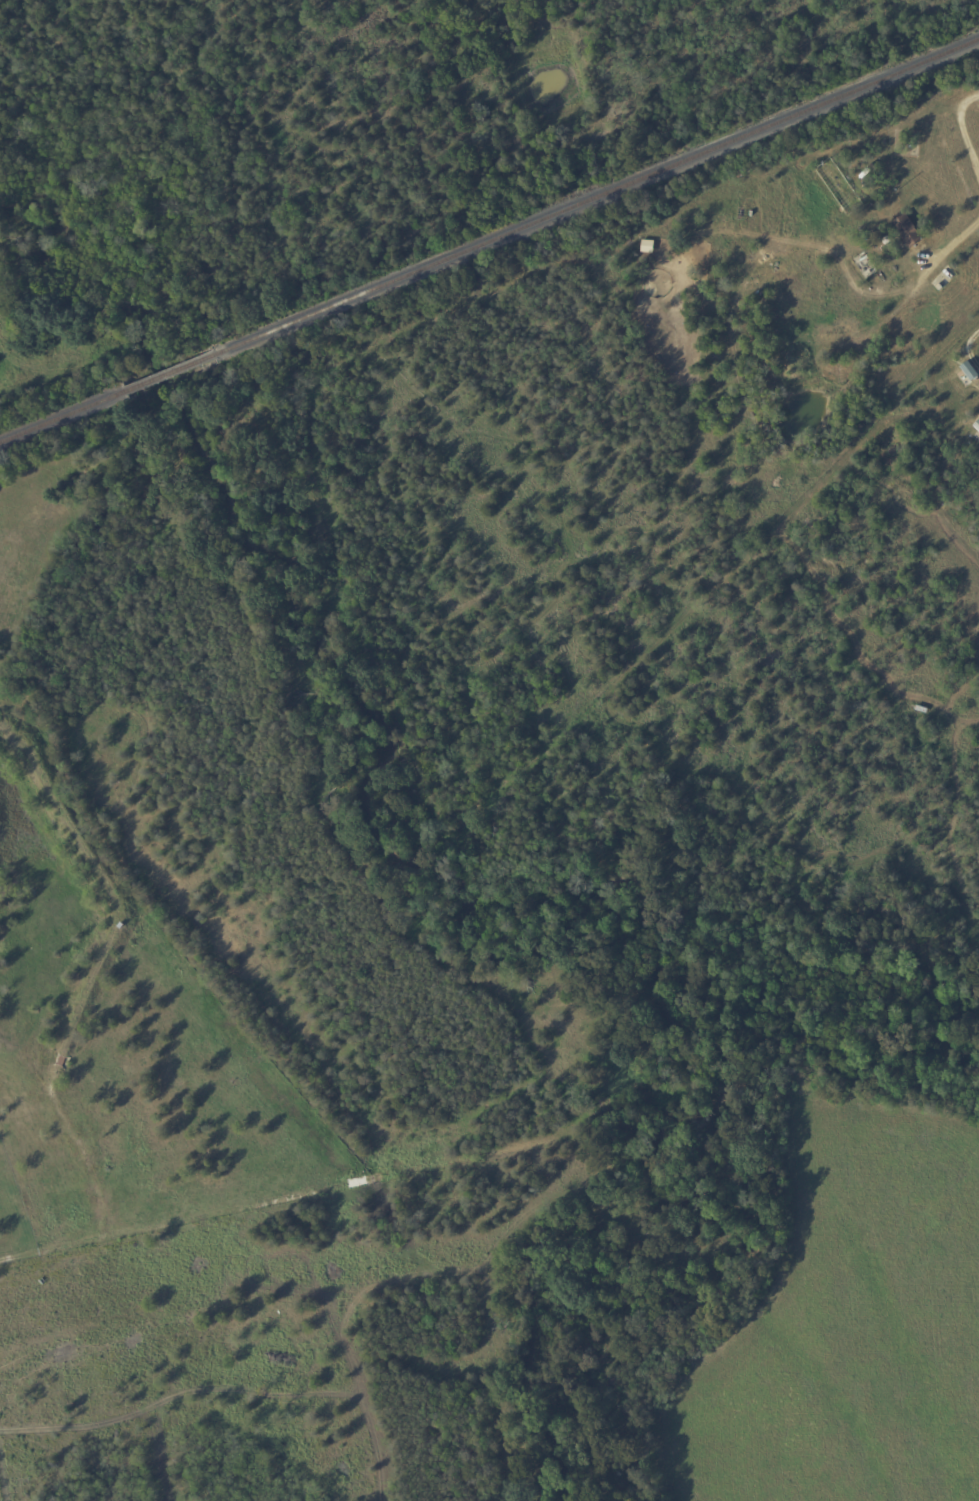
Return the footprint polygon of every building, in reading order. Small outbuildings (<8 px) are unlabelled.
[(978,376),(969,361),(961,366),(970,382),(978,376)]
